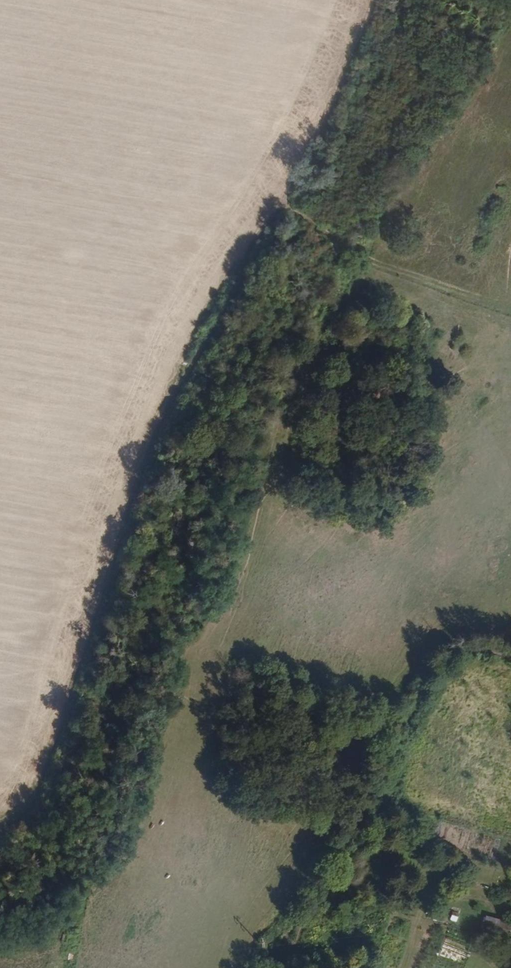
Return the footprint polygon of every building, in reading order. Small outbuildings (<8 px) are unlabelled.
[(488,914),(483,931),(502,936),(507,920),(488,914)]
